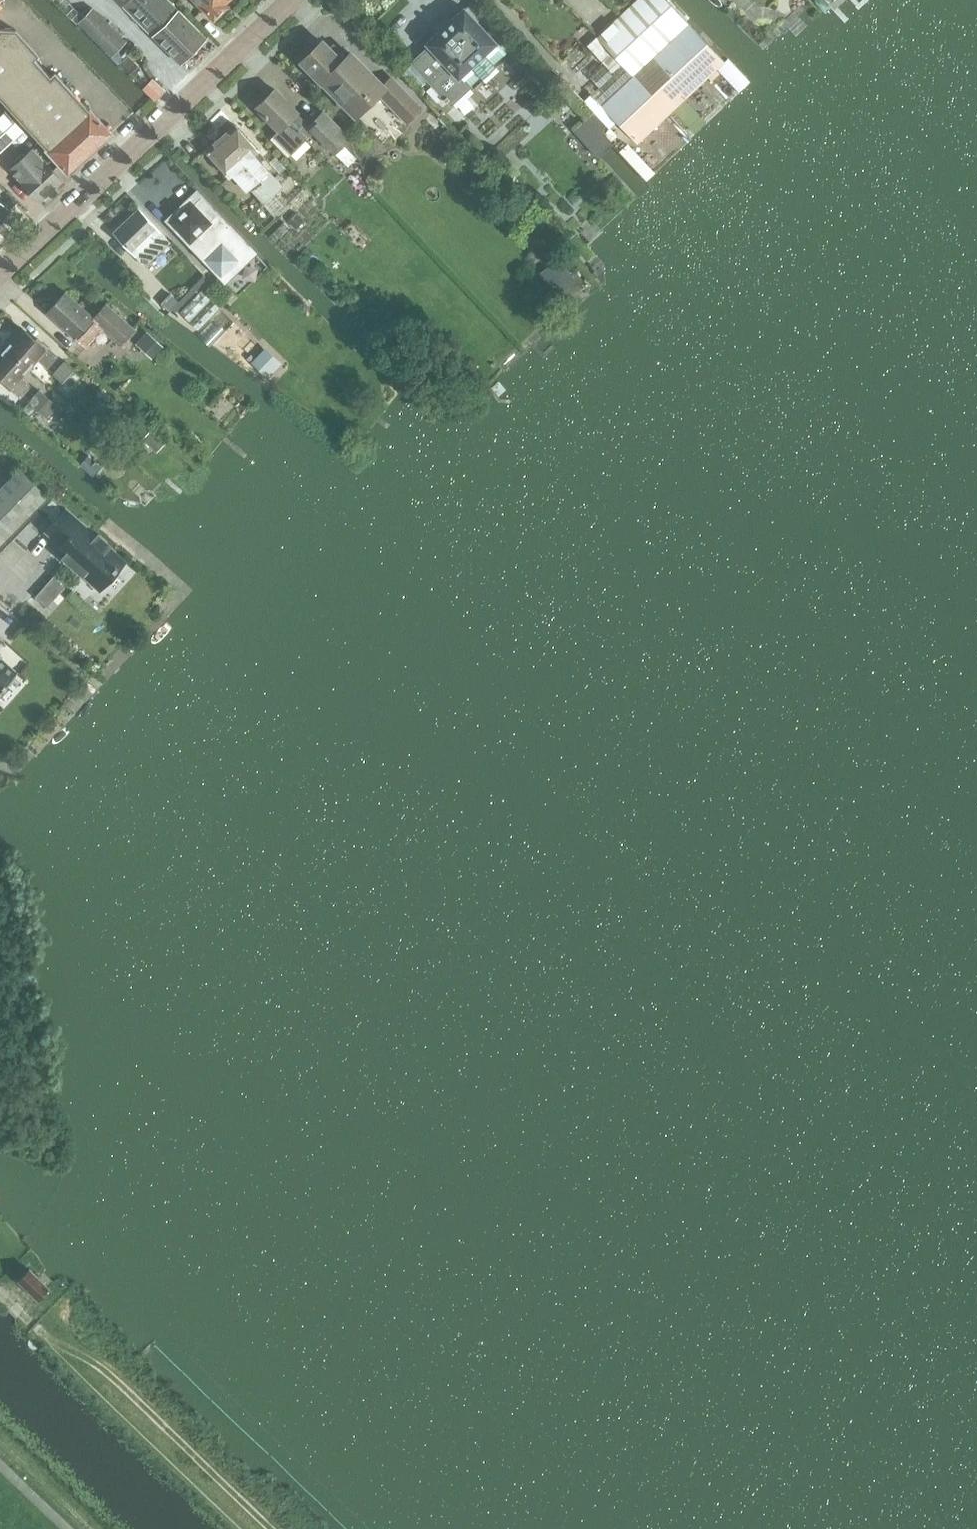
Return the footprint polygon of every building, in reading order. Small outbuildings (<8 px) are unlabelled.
[(121,5),(122,4),(180,63),(206,37),(177,9),(169,0),(116,0),(121,5)] [(213,18),(226,6),(223,3),(225,0),(196,0),(213,18)] [(670,112),(724,61),(667,0),(634,0),(618,15),(596,35),(606,46),(607,44),(670,112)] [(112,56),(127,41),(92,6),(77,21),(112,56)] [(412,64),(400,75),(416,92),(427,81),(450,105),(462,92),(479,76),(481,78),(495,66),(493,64),(506,52),(496,42),(464,7),(426,42),(427,44),(410,62),(412,64)] [(67,171),(110,131),(89,107),(88,108),(54,71),(50,75),(34,58),(39,54),(16,28),(0,28),(0,98),(67,171)] [(340,59),(322,40),(301,61),(323,83),(324,83),(357,117),(379,95),(406,123),(421,108),(391,77),(383,85),(349,50),(340,59)] [(614,74),(592,95),(637,143),(670,112),(607,44),(606,46),(597,55),(614,74)] [(130,73),(139,64),(125,50),(121,55),(123,57),(118,62),(130,73)] [(154,73),(144,84),(157,96),(167,86),(154,73)] [(274,87),(255,107),(278,129),(272,135),(291,154),(308,137),(312,133),(303,124),(306,121),(297,114),(299,112),(274,87)] [(322,110),(307,126),(335,153),(348,167),(356,158),(350,138),(322,110)] [(592,111),(572,130),(596,157),(611,143),(601,132),(604,124),(592,111)] [(9,138),(20,129),(6,113),(0,118),(0,147),(9,138)] [(243,161),(267,187),(276,178),(255,155),(259,151),(233,122),(233,123),(228,120),(219,127),(221,133),(220,133),(244,160),(243,161)] [(271,192),(267,187),(243,161),(244,160),(220,133),(204,148),(225,172),(225,173),(229,177),(232,174),(246,190),(248,188),(261,201),(271,192)] [(43,160),(38,154),(32,147),(8,168),(21,181),(20,181),(39,201),(62,180),(44,159),(43,160)] [(196,189),(164,220),(220,279),(252,248),(196,189)] [(9,208),(0,200),(0,218),(9,208)] [(138,208),(113,231),(144,264),(169,240),(138,208)] [(564,290),(580,275),(559,253),(543,267),(564,290)] [(198,329),(219,307),(201,289),(179,311),(198,329)] [(93,316),(66,291),(46,312),(86,348),(104,328),(121,344),(136,329),(106,302),(93,316)] [(5,346),(30,368),(38,360),(46,367),(57,355),(38,337),(37,338),(23,326),(5,346)] [(137,341),(152,356),(162,346),(147,331),(137,341)] [(264,345),(250,360),(267,376),(281,361),(264,345)] [(30,368),(5,346),(0,352),(0,376),(3,378),(1,380),(19,397),(31,384),(22,377),(30,368)] [(62,382),(74,369),(64,359),(52,373),(62,382)] [(27,401),(22,407),(30,414),(35,409),(37,410),(38,410),(47,418),(58,405),(49,397),(39,388),(27,401)] [(51,498),(20,467),(0,487),(0,550),(51,498)] [(51,498),(39,512),(51,522),(44,530),(58,543),(54,548),(99,589),(125,560),(65,506),(63,508),(51,498)] [(48,602),(68,582),(56,571),(37,591),(48,602)] [(16,670),(0,655),(0,688),(16,670)] [(38,1299),(50,1288),(29,1267),(18,1279),(38,1299)]
